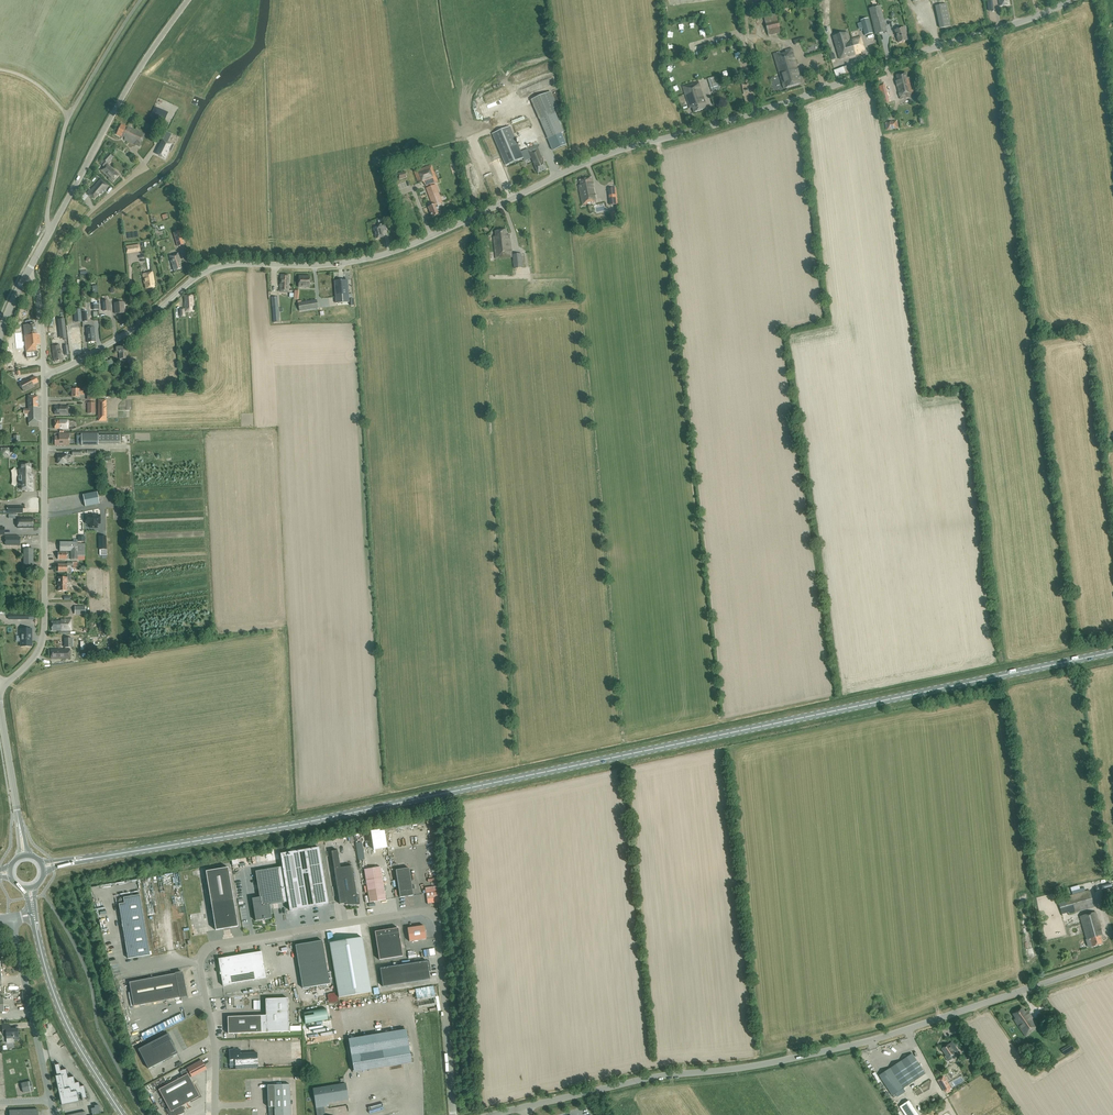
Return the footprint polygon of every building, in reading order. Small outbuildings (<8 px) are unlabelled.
[(946,4),(935,6),(940,28),(951,25),(946,4)] [(887,31),(881,5),(869,8),(875,34),(887,31)] [(764,16),(768,35),(781,32),(777,13),(764,16)] [(872,33),(868,18),(860,20),(865,36),(872,33)] [(895,30),(899,42),(908,40),(906,34),(904,27),(895,30)] [(835,42),(830,44),(832,47),(836,46),(841,60),(846,58),(845,55),(848,54),(849,57),(856,55),(851,40),(849,39),(847,32),(833,37),(835,42)] [(851,40),(856,55),(861,54),(860,50),(865,48),(862,36),(851,40)] [(785,53),(781,54),(780,51),(773,53),(784,88),(799,83),(798,79),(800,78),(791,48),(785,50),(785,53)] [(836,78),(849,73),(846,66),(834,71),(836,78)] [(906,73),(896,75),(897,79),(896,80),(900,98),(914,95),(910,77),(907,78),(906,73)] [(708,78),(711,90),(718,87),(714,76),(708,78)] [(707,108),(698,81),(683,86),(690,107),(692,107),(694,112),(707,108)] [(550,91),(532,99),(549,139),(564,132),(553,108),(557,107),(550,91)] [(497,115),(509,110),(508,107),(506,107),(501,96),(491,101),(497,115)] [(167,114),(154,109),(152,115),(164,120),(167,114)] [(504,121),(515,116),(512,110),(501,114),(504,121)] [(897,121),(885,123),(886,130),(898,128),(897,121)] [(124,139),(140,146),(145,135),(121,124),(116,134),(122,137),(122,136),(125,137),(124,139)] [(544,156),(539,144),(521,152),(510,126),(493,133),(506,165),(530,155),(538,172),(547,169),(542,157),(544,156)] [(523,136),(533,132),(530,126),(520,130),(523,136)] [(168,150),(170,151),(173,146),(171,145),(171,144),(167,142),(171,134),(166,132),(155,154),(164,158),(168,150)] [(556,142),(555,143),(554,138),(544,141),(547,153),(558,151),(556,142)] [(106,163),(112,157),(108,153),(103,159),(101,162),(102,163),(101,164),(103,167),(100,170),(109,177),(108,178),(112,181),(118,174),(106,163)] [(432,164),(414,171),(418,183),(424,181),(426,186),(427,186),(435,183),(438,182),(432,164)] [(399,179),(407,177),(406,171),(398,173),(399,179)] [(94,199),(100,192),(101,194),(108,186),(100,178),(91,189),(90,189),(87,192),(94,199)] [(596,202),(591,178),(579,180),(580,184),(578,185),(583,204),(596,202)] [(428,207),(432,217),(441,214),(437,204),(442,202),(436,184),(426,188),(433,205),(428,207)] [(617,204),(616,188),(609,188),(610,205),(617,204)] [(374,228),(376,238),(383,237),(382,230),(386,229),(385,222),(378,224),(379,227),(374,228)] [(507,230),(495,231),(496,236),(493,236),(496,258),(512,256),(509,235),(507,235),(507,230)] [(173,233),(177,246),(184,244),(180,231),(173,233)] [(139,244),(125,247),(127,253),(140,251),(139,244)] [(178,253),(169,256),(174,271),(182,268),(180,263),(181,262),(178,253)] [(523,267),(522,253),(513,254),(514,267),(523,267)] [(145,283),(146,288),(154,287),(154,283),(154,282),(153,272),(143,274),(144,283),(145,283)] [(363,295),(371,295),(370,272),(362,273),(363,295)] [(281,274),(280,291),(288,292),(289,275),(281,274)] [(310,276),(299,276),(298,287),(309,287),(310,276)] [(334,280),(335,303),(349,302),(347,280),(334,280)] [(184,296),(185,312),(194,311),(193,295),(184,296)] [(279,322),(277,297),(271,297),(273,322),(279,322)] [(318,307),(316,301),(298,304),(299,311),(318,307)] [(114,303),(115,314),(125,313),(124,302),(114,303)] [(64,318),(57,319),(59,339),(66,338),(64,318)] [(41,344),(39,335),(36,333),(34,323),(23,325),(27,358),(38,357),(36,345),(41,344)] [(78,336),(80,336),(79,327),(69,328),(71,345),(73,345),(74,350),(78,350),(78,345),(79,344),(78,336)] [(96,341),(94,327),(86,328),(87,342),(96,341)] [(52,345),(54,361),(63,360),(62,351),(61,351),(60,350),(59,344),(52,345)] [(127,358),(127,346),(116,347),(117,352),(119,351),(119,359),(127,358)] [(35,376),(27,380),(26,379),(19,383),(24,391),(34,386),(33,384),(38,382),(35,376)] [(28,409),(25,409),(23,409),(23,414),(28,414),(28,426),(38,426),(38,422),(41,422),(41,407),(38,407),(37,396),(28,396),(28,409)] [(98,399),(98,421),(106,421),(106,399),(98,399)] [(54,414),(68,414),(68,406),(54,406),(54,414)] [(54,428),(63,428),(68,428),(68,420),(54,420),(54,428)] [(81,445),(98,445),(98,433),(81,433),(81,445)] [(120,433),(99,434),(99,444),(121,443),(120,433)] [(54,445),(69,445),(69,434),(59,434),(59,436),(54,436),(54,445)] [(8,456),(8,445),(0,445),(0,456),(8,456)] [(71,455),(57,455),(57,464),(67,464),(67,458),(71,458),(71,455)] [(21,491),(33,490),(33,478),(33,473),(32,473),(31,473),(31,469),(31,463),(19,464),(19,466),(19,469),(17,469),(17,476),(18,476),(18,481),(17,481),(17,484),(17,485),(21,485),(21,486),(21,491)] [(97,492),(82,495),(85,506),(99,503),(97,492)] [(100,515),(86,515),(86,523),(90,523),(90,527),(96,527),(96,523),(100,523),(100,515)] [(33,517),(17,517),(17,527),(17,528),(33,528),(33,526),(33,517)] [(5,545),(20,545),(20,537),(5,537),(5,545)] [(59,542),(59,551),(71,551),(71,559),(77,559),(80,559),(80,556),(85,556),(85,544),(77,544),(77,542),(59,542)] [(33,570),(33,548),(24,549),(24,565),(22,565),(22,569),(25,568),(25,569),(29,569),(29,570),(33,570)] [(58,564),(58,572),(67,572),(67,573),(71,573),(71,568),(70,568),(70,566),(72,566),(72,567),(77,567),(77,562),(67,562),(67,564),(58,564)] [(58,577),(58,591),(67,591),(67,582),(71,582),(71,574),(67,574),(67,577),(58,577)] [(85,606),(74,606),(74,610),(74,615),(79,615),(85,615),(85,609),(85,606)] [(51,621),(52,630),(71,630),(71,619),(61,619),(61,621),(51,621)] [(32,628),(19,628),(20,647),(21,647),(32,646),(32,628)] [(51,659),(65,659),(70,658),(70,649),(65,649),(50,650),(51,659)] [(320,843),(320,849),(325,848),(325,856),(329,856),(328,843),(320,843)] [(255,871),(260,897),(252,898),(256,921),(271,918),(269,905),(288,902),(289,911),(328,904),(319,847),(280,854),(282,867),(255,871)] [(352,866),(340,868),(337,850),(332,851),(340,904),(346,903),(346,905),(359,905),(359,895),(357,895),(352,866)] [(239,864),(248,863),(247,857),(241,857),(242,863),(238,864),(237,863),(234,864),(234,868),(239,867),(239,864)] [(238,926),(228,867),(206,871),(215,930),(238,926)] [(380,867),(364,870),(369,902),(386,900),(380,867)] [(409,868),(395,870),(400,898),(413,895),(409,868)] [(121,880),(90,884),(91,891),(95,891),(95,890),(101,889),(100,885),(114,884),(115,890),(122,890),(121,880)] [(437,886),(423,888),(424,892),(422,892),(422,895),(438,893),(437,886)] [(1102,891),(1105,904),(1112,901),(1112,887),(1102,891)] [(1089,890),(1057,899),(1062,916),(1094,907),(1089,890)] [(119,908),(120,910),(142,907),(140,894),(127,897),(127,896),(123,897),(122,897),(121,898),(120,898),(119,899),(119,900),(118,901),(118,902),(118,903),(119,908)] [(428,900),(428,905),(436,904),(435,895),(424,896),(424,900),(428,900)] [(121,922),(144,919),(142,907),(120,910),(122,921),(121,922)] [(1096,912),(1080,916),(1086,939),(1087,939),(1089,947),(1102,943),(1100,935),(1102,935),(1096,912)] [(121,922),(122,930),(123,930),(124,934),(146,930),(144,919),(121,922)] [(424,926),(407,928),(409,941),(426,939),(424,926)] [(398,928),(374,932),(379,960),(403,956),(398,928)] [(124,934),(125,943),(125,946),(148,942),(146,930),(124,934)] [(329,943),(338,997),(371,992),(362,937),(329,943)] [(295,945),(302,988),(329,984),(322,940),(295,945)] [(128,958),(150,955),(148,942),(125,946),(126,951),(127,951),(128,958)] [(261,951),(218,958),(223,986),(266,978),(261,951)] [(382,986),(415,982),(429,979),(428,972),(431,972),(429,961),(427,962),(427,961),(379,968),(382,986)] [(129,982),(133,1006),(187,996),(182,972),(129,982)] [(228,1034),(261,1032),(288,1031),(287,998),(265,999),(266,1015),(227,1017),(228,1034)] [(1025,1036),(1038,1027),(1039,1027),(1027,1011),(1025,1012),(1022,1008),(1013,1014),(1016,1019),(1014,1020),(1025,1036)] [(6,1032),(7,1043),(13,1042),(13,1040),(18,1039),(18,1028),(10,1029),(10,1025),(2,1025),(2,1032),(6,1032)] [(348,1039),(352,1066),(353,1069),(356,1071),(359,1071),(411,1062),(405,1029),(348,1039)] [(167,1034),(138,1049),(148,1068),(178,1053),(167,1034)] [(948,1044),(943,1047),(945,1050),(943,1051),(946,1055),(944,1056),(947,1061),(952,1058),(950,1056),(955,1053),(952,1049),(955,1046),(952,1042),(949,1044),(948,1044)] [(230,1069),(258,1068),(257,1052),(240,1053),(240,1049),(229,1050),(230,1069)] [(892,1095),(924,1074),(912,1056),(880,1078),(892,1095)] [(202,1060),(180,1072),(183,1076),(188,1074),(190,1077),(206,1069),(202,1060)] [(66,1068),(60,1070),(59,1063),(54,1064),(57,1075),(55,1076),(61,1105),(83,1100),(82,1098),(86,1097),(84,1085),(80,1086),(79,1081),(75,1082),(73,1076),(68,1077),(66,1068)] [(953,1079),(956,1084),(967,1078),(964,1073),(953,1079)] [(158,1089),(168,1108),(167,1108),(170,1114),(176,1114),(183,1111),(180,1106),(200,1096),(190,1077),(188,1074),(183,1076),(158,1089)] [(33,1090),(30,1080),(21,1083),(23,1092),(33,1090)] [(345,1083),(313,1088),(316,1108),(328,1106),(328,1103),(348,1099),(345,1083)] [(144,1087),(148,1094),(153,1091),(150,1084),(144,1087)] [(289,1084),(267,1085),(268,1107),(269,1114),(291,1114),(289,1084)] [(899,1106),(905,1114),(918,1114),(909,1100),(899,1106)]
